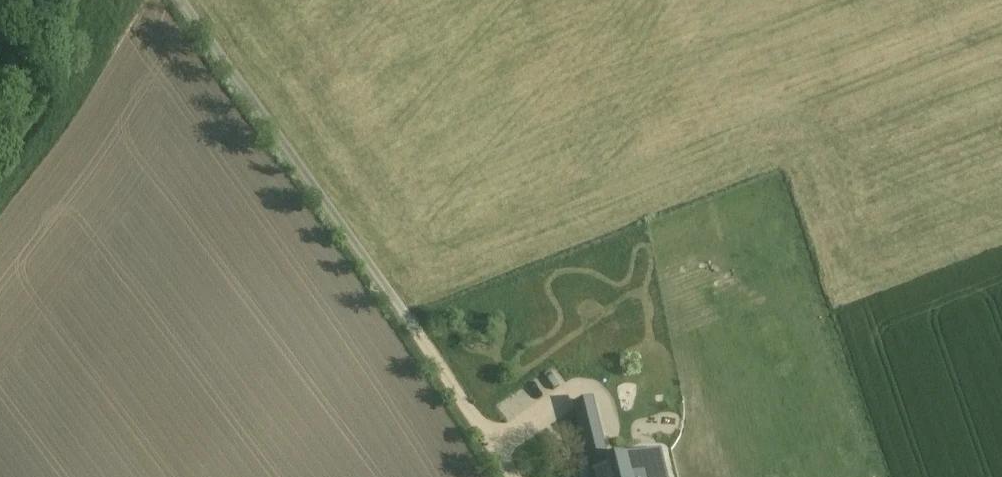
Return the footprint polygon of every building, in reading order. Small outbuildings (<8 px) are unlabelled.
[(606,467),(591,404),(578,407),(593,471),(606,467)] [(655,446),(648,448),(650,455),(658,454),(655,446)] [(671,452),(657,455),(663,476),(677,476),(671,452)] [(639,459),(643,476),(663,476),(657,455),(639,459)] [(593,471),(594,476),(643,476),(639,459),(593,471)]
